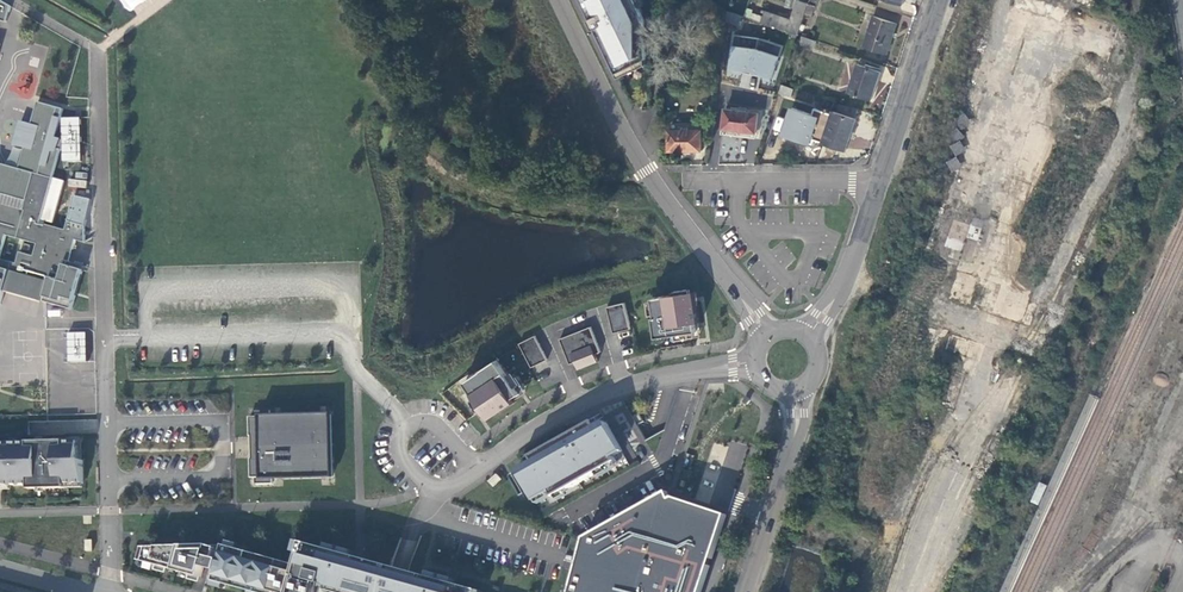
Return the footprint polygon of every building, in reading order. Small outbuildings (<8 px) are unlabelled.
[(7,23),(11,7),(0,0),(0,21),(7,23)] [(135,9),(146,0),(128,0),(135,9)] [(618,74),(647,60),(647,43),(639,28),(646,25),(646,18),(637,0),(583,0),(618,74)] [(809,3),(800,0),(797,0),(791,19),(765,11),(762,22),(799,34),(806,13),(809,3)] [(806,13),(813,15),(818,0),(810,0),(809,3),(806,13)] [(742,16),(727,11),(726,21),(739,25),(742,16)] [(887,53),(897,24),(873,16),(864,46),(887,53)] [(771,84),(782,45),(735,32),(724,70),(771,84)] [(814,49),(817,41),(806,37),(803,45),(814,49)] [(647,64),(647,60),(618,74),(620,77),(647,64)] [(872,99),(881,71),(858,64),(850,91),(872,99)] [(794,88),(782,84),(780,92),(792,96),(794,88)] [(4,291),(46,303),(72,310),(83,270),(69,266),(70,262),(66,261),(70,249),(74,250),(77,240),(86,243),(85,227),(83,226),(68,222),(66,231),(41,223),(61,150),(57,149),(61,139),(56,137),(64,109),(38,102),(32,124),(31,127),(21,124),(15,146),(25,148),(19,169),(19,170),(34,174),(24,210),(0,203),(0,307),(4,291)] [(846,150),(857,118),(834,111),(833,114),(815,108),(813,114),(793,108),(784,135),(813,144),(815,139),(823,142),(846,150)] [(757,132),(759,113),(726,109),(724,128),(757,132)] [(82,117),(64,118),(65,163),(83,162),(82,117)] [(669,130),(669,151),(702,151),(702,130),(669,130)] [(19,169),(0,164),(0,203),(24,210),(34,174),(19,170),(19,169)] [(69,187),(86,187),(86,179),(69,180),(69,187)] [(71,213),(68,222),(83,226),(85,217),(71,213)] [(951,221),(946,248),(962,250),(965,234),(976,236),(978,226),(951,221)] [(674,294),(654,297),(656,317),(654,317),(657,337),(682,333),(683,338),(693,337),(691,323),(699,322),(701,321),(696,292),(687,293),(687,290),(673,292),(674,294)] [(625,302),(608,306),(614,333),(631,328),(625,302)] [(701,336),(699,322),(691,323),(693,337),(701,336)] [(601,352),(591,326),(560,339),(570,364),(576,361),(579,369),(599,361),(596,354),(601,352)] [(66,331),(65,361),(85,362),(86,332),(66,331)] [(548,359),(536,335),(520,343),(532,367),(548,359)] [(511,380),(498,359),(482,370),(482,371),(466,382),(479,402),(475,405),(479,412),(483,409),(484,411),(493,405),(498,413),(515,401),(514,400),(521,395),(517,388),(522,386),(516,377),(511,380)] [(493,405),(484,411),(489,419),(498,413),(493,405)] [(333,476),(331,415),(271,416),(271,410),(254,411),(254,417),(250,417),(250,436),(252,436),(252,459),(251,459),(251,478),(256,478),(256,484),(272,484),(272,478),(333,476)] [(551,491),(554,497),(617,462),(614,456),(622,451),(606,422),(597,427),(595,422),(532,457),(535,462),(520,471),(536,500),(551,491)] [(1,480),(2,485),(11,484),(11,485),(29,485),(30,489),(66,488),(66,484),(84,483),(83,460),(79,460),(79,441),(65,442),(65,441),(28,441),(28,442),(0,443),(0,480),(1,480)] [(494,487),(502,480),(498,475),(490,482),(494,487)] [(732,509),(671,491),(592,541),(577,591),(704,591),(732,509)] [(328,590),(333,591),(358,591),(357,557),(356,557),(303,542),(296,565),(224,545),(223,550),(210,546),(146,547),(142,561),(201,577),(204,567),(217,570),(214,581),(255,591),(327,591),(328,590)] [(357,557),(358,591),(367,591),(366,571),(366,559),(362,558),(357,557)] [(479,591),(450,583),(444,581),(426,576),(366,559),(366,571),(367,591),(479,591)]
